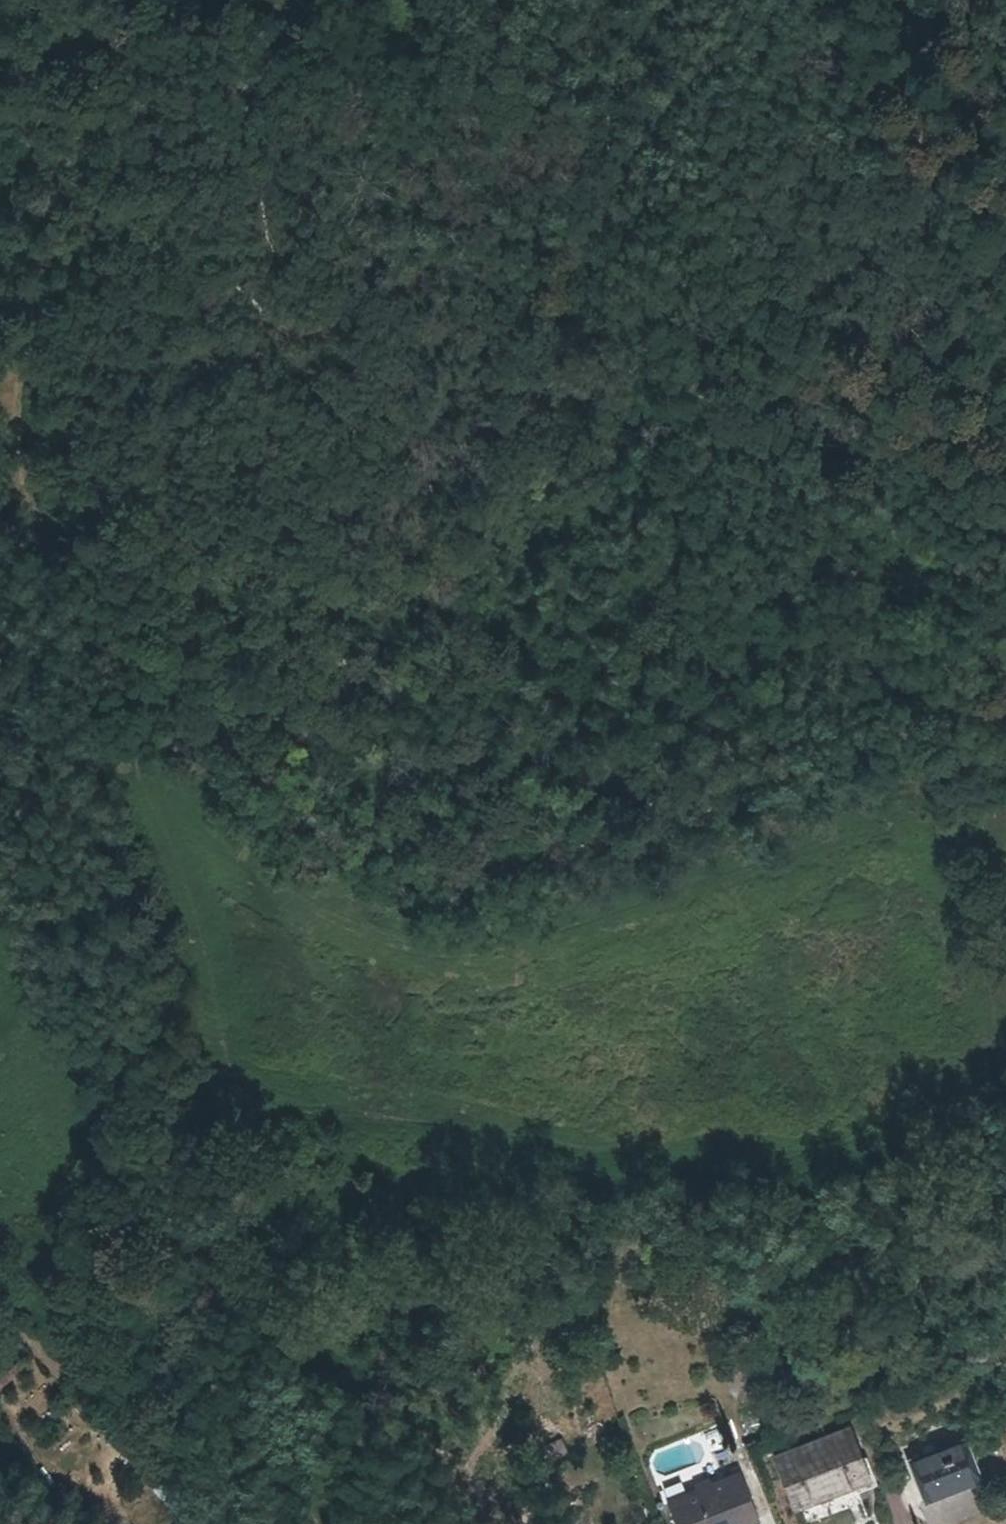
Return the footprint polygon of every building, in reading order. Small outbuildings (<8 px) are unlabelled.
[(237,1362),(238,1370),(246,1367),(244,1360),(237,1362)] [(780,1464),(798,1509),(868,1479),(850,1434),(780,1464)] [(548,1460),(566,1454),(561,1440),(544,1446),(548,1460)] [(909,1464),(925,1503),(981,1480),(965,1441),(909,1464)] [(676,1523),(757,1523),(759,1523),(742,1480),(670,1509),(676,1523)]
